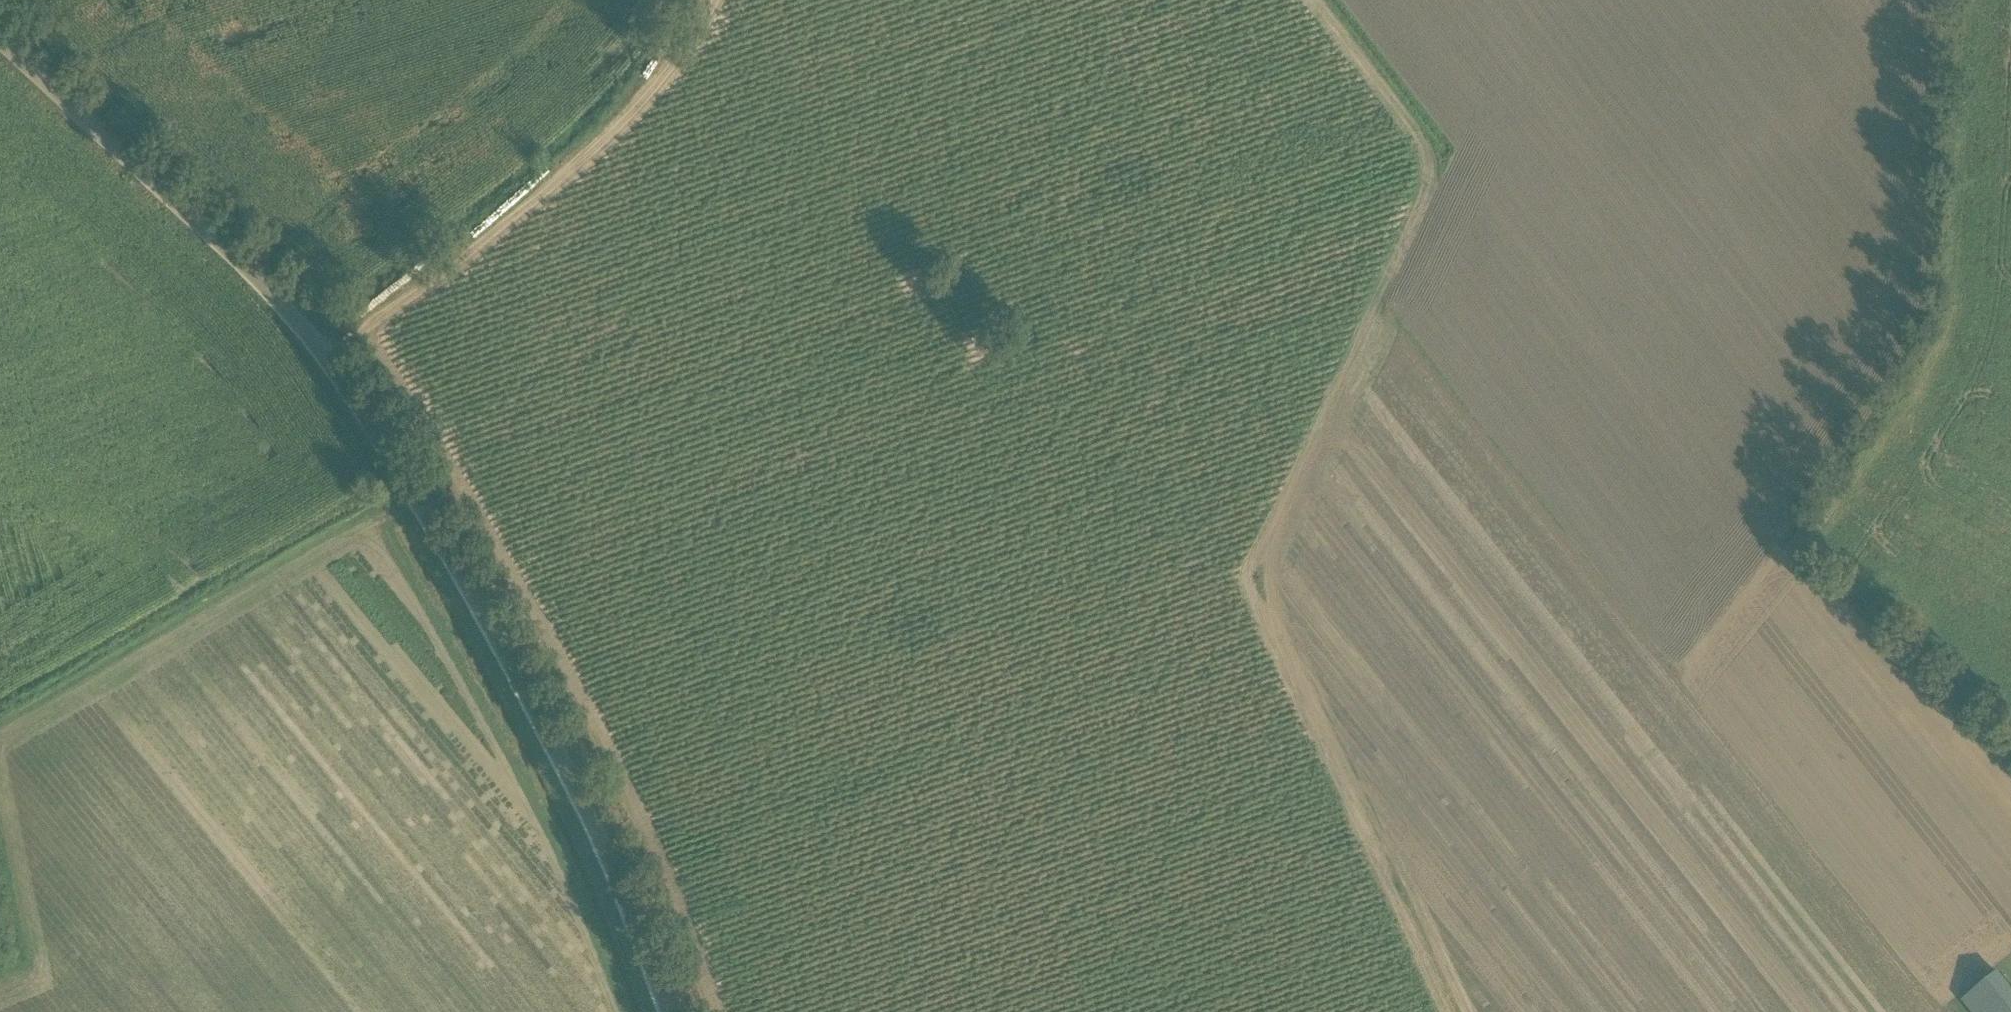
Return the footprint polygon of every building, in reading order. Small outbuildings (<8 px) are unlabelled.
[(1999,972),(1963,1000),(1972,1011),(2010,1011),(2010,986),(1999,972)]
